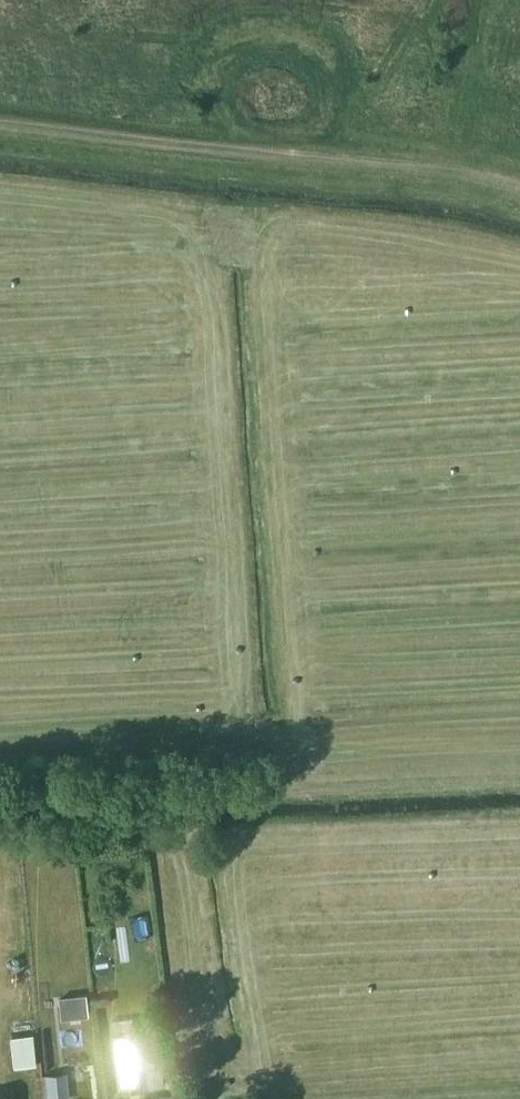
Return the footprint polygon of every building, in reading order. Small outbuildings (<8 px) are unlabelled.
[(86,992),(59,995),(62,1017),(88,1013),(86,992)] [(112,1032),(119,1086),(163,1081),(156,1027),(112,1032)] [(10,1035),(13,1064),(34,1061),(30,1032),(10,1035)] [(68,1072),(47,1073),(49,1098),(69,1098),(71,1098),(68,1072)] [(175,1086),(160,1087),(160,1095),(169,1095),(169,1098),(176,1098),(175,1086)]
